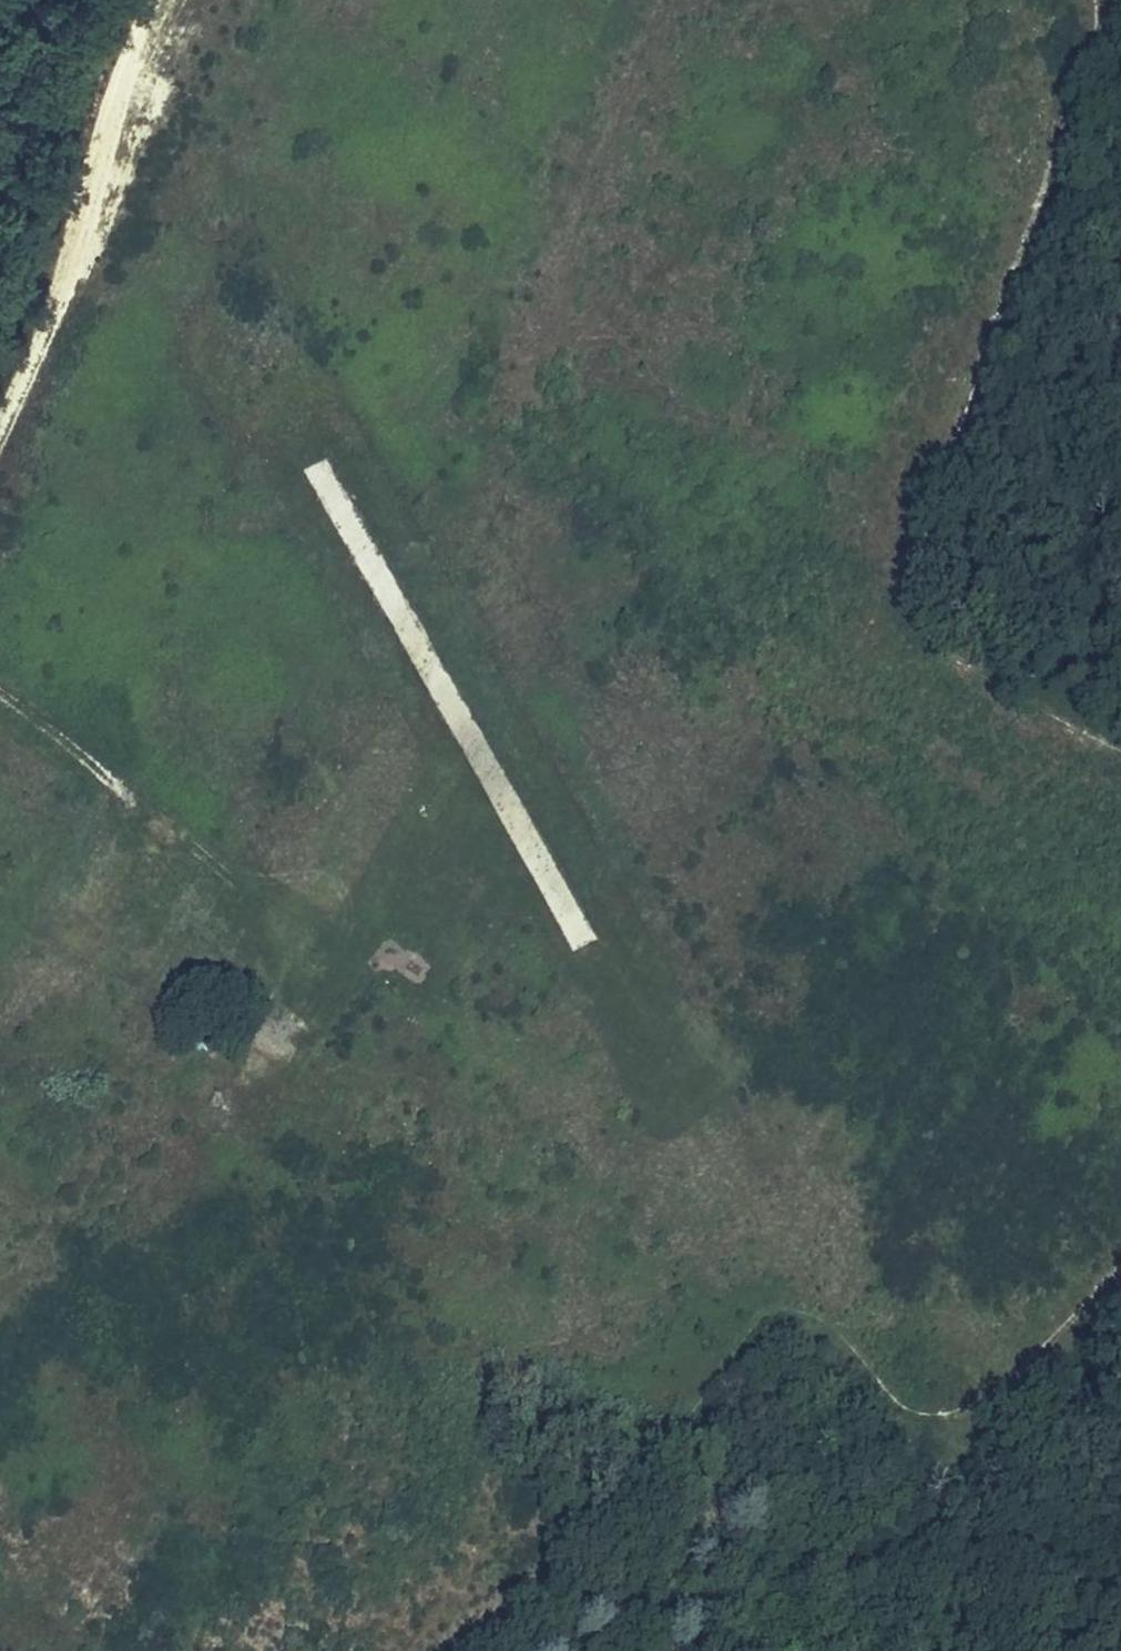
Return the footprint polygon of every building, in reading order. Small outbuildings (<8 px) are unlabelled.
[(583,916),(560,925),(570,949),(593,939),(583,916)] [(408,950),(394,968),(418,985),(431,967),(408,950)]
